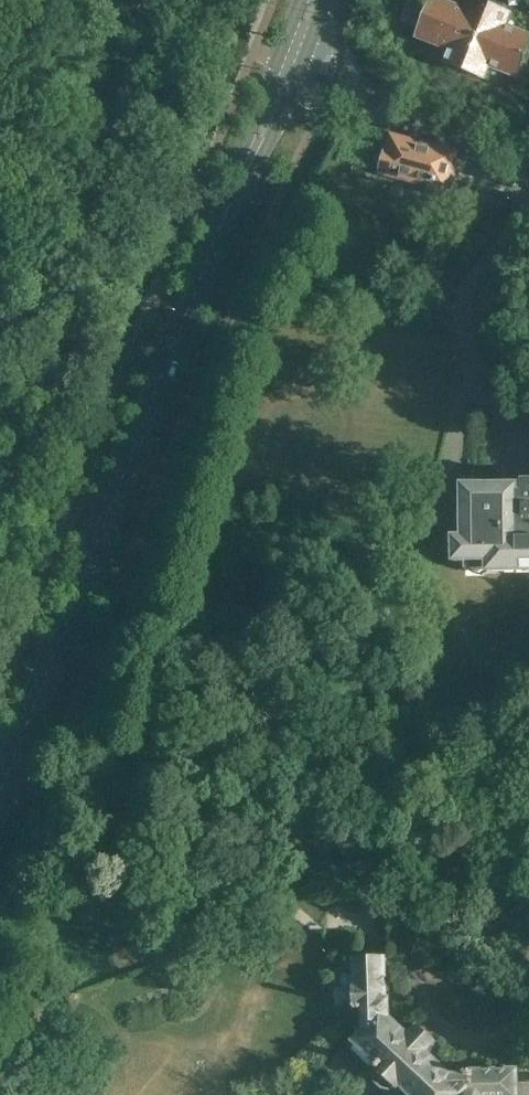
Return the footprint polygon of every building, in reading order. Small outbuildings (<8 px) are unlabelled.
[(422,30),(419,37),(451,50),(446,62),(485,77),(490,65),(517,76),(528,46),(528,37),(505,27),(510,15),(471,0),(467,11),(438,0),(434,0),(422,30)] [(382,172),(446,189),(456,152),(392,135),(382,172)] [(495,180),(506,183),(509,173),(498,170),(495,180)] [(456,539),(456,559),(466,559),(466,570),(528,569),(528,479),(523,479),(523,486),(465,487),(465,539),(456,539)] [(386,999),(385,955),(354,956),(354,982),(352,982),(353,1008),(364,1008),(364,1022),(365,1025),(376,1026),(378,1023),(378,1019),(381,1019),(381,1017),(388,1017),(388,999),(386,999)] [(408,1036),(388,1017),(381,1017),(381,1019),(378,1019),(378,1023),(376,1026),(365,1025),(364,1022),(360,1022),(358,1025),(357,1028),(357,1038),(354,1041),(378,1063),(375,1066),(376,1067),(377,1068),(408,1036)] [(419,1025),(408,1036),(377,1068),(376,1067),(373,1070),(373,1081),(381,1088),(390,1089),(394,1085),(395,1087),(399,1083),(412,1094),(516,1094),(515,1068),(463,1070),(463,1074),(449,1075),(424,1051),(435,1040),(419,1025)]
